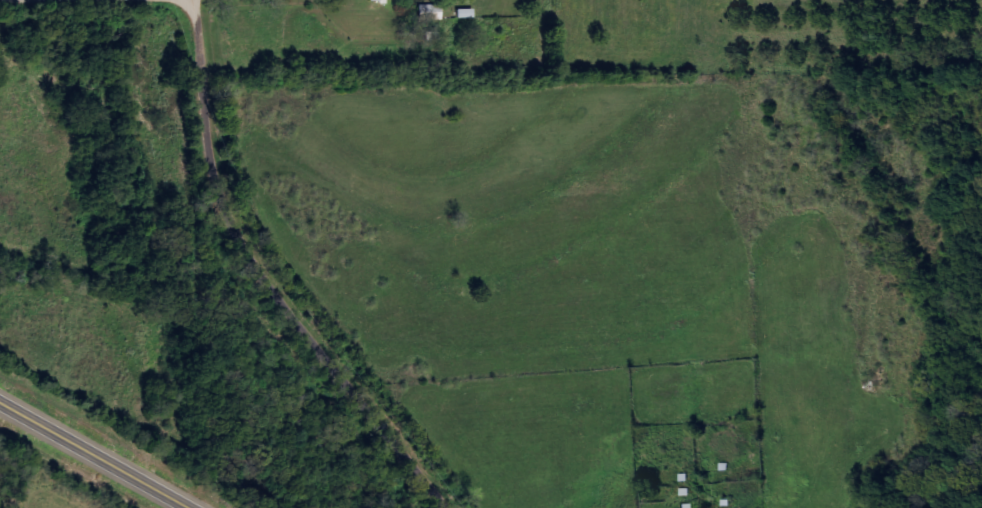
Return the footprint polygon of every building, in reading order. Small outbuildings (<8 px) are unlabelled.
[(443,20),(443,5),(421,5),(421,19),(443,20)]
